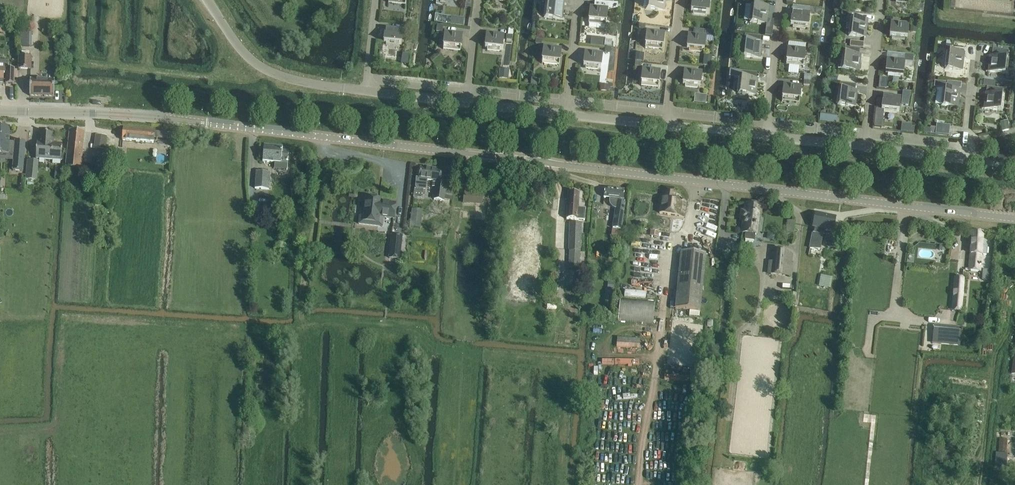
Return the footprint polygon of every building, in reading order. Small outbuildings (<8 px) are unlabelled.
[(540,1),(545,2),(548,3),(547,17),(543,17),(565,20),(565,19),(562,19),(563,4),(566,5),(566,4),(551,2),(551,0),(541,0),(540,1)] [(643,8),(646,8),(646,9),(667,11),(667,10),(664,10),(665,0),(644,0),(643,8)] [(691,11),(708,13),(710,0),(692,0),(691,11)] [(749,21),(749,22),(766,24),(768,6),(751,4),(751,5),(754,5),(753,22),(749,21)] [(590,7),(588,24),(589,24),(605,26),(606,26),(608,9),(606,9),(590,7)] [(792,11),(790,25),(808,27),(810,13),(792,11)] [(848,35),(865,37),(867,20),(850,18),(850,19),(853,19),(852,35),(848,35)] [(891,22),(890,36),(907,38),(909,24),(891,22)] [(385,28),(384,42),(401,44),(403,30),(385,28)] [(706,36),(705,41),(713,42),(715,31),(707,30),(706,36)] [(537,31),(536,39),(542,40),(544,40),(544,35),(542,32),(537,31)] [(647,31),(645,48),(646,48),(646,45),(662,47),(662,50),(664,33),(647,31)] [(20,46),(32,47),(32,33),(20,32),(20,46)] [(445,32),(443,49),(444,49),(444,46),(460,48),(460,51),(461,51),(462,34),(445,32)] [(487,33),(485,47),(503,49),(504,35),(487,33)] [(688,34),(687,48),(704,50),(705,41),(706,36),(688,34)] [(741,56),(763,59),(763,58),(760,58),(761,43),(764,44),(764,43),(748,41),(749,35),(745,34),(744,41),(743,40),(743,41),(746,42),(744,56),(741,56)] [(544,47),(542,64),(543,61),(559,63),(559,66),(561,49),(544,47)] [(838,61),(838,68),(840,68),(840,69),(862,71),(859,70),(860,56),(863,56),(847,54),(848,47),(844,47),(843,53),(842,53),(842,54),(845,54),(844,61),(838,61)] [(788,48),(786,65),(787,65),(787,62),(803,63),(803,67),(805,50),(788,48)] [(986,71),(986,72),(1007,74),(1007,73),(1004,73),(1006,59),(1009,59),(1009,58),(1008,58),(1009,52),(1009,50),(993,48),(992,56),(988,56),(991,57),(989,71),(986,71)] [(585,51),(583,66),(601,68),(603,54),(585,51)] [(945,68),(962,70),(964,53),(947,51),(947,52),(950,52),(948,68),(945,68)] [(16,68),(28,68),(28,55),(16,55),(16,68)] [(887,59),(885,73),(903,75),(905,61),(887,59)] [(7,69),(6,83),(14,84),(15,69),(7,69)] [(643,69),(641,86),(642,83),(658,84),(658,88),(660,71),(643,69)] [(684,70),(683,84),(700,86),(702,72),(684,70)] [(730,70),(729,76),(739,77),(739,78),(742,78),(740,93),(737,92),(737,93),(758,95),(759,95),(755,94),(757,80),(760,80),(760,79),(744,78),(745,71),(741,71),(730,70)] [(879,77),(878,88),(886,88),(887,78),(879,77)] [(44,95),(44,96),(54,96),(55,80),(30,79),(30,96),(41,96),(41,95),(44,95)] [(836,104),(836,105),(858,107),(858,106),(855,106),(856,92),(859,92),(859,91),(844,89),(844,83),(840,83),(839,89),(838,89),(838,90),(841,90),(839,104),(836,104)] [(784,84),(782,102),(783,98),(799,100),(799,104),(801,86),(784,84)] [(940,105),(940,106),(958,108),(960,90),(946,88),(942,88),(942,89),(946,89),(944,105),(940,105)] [(982,108),(982,109),(1003,111),(1003,110),(1000,110),(1001,96),(1004,96),(1005,95),(1003,95),(1004,89),(1000,88),(999,95),(983,93),(986,94),(985,108),(982,108)] [(883,95),(881,110),(884,110),(899,112),(901,97),(883,95)] [(876,109),(874,126),(882,127),(884,110),(881,110),(876,109)] [(828,114),(827,121),(837,122),(838,115),(828,114)] [(1008,121),(1000,123),(1002,131),(1009,130),(1008,121)] [(902,128),(902,132),(910,133),(911,122),(909,122),(905,124),(905,128),(902,128)] [(937,124),(935,134),(947,136),(948,126),(937,124)] [(14,154),(13,170),(23,171),(25,142),(15,141),(15,143),(9,142),(10,127),(0,127),(0,154),(14,154)] [(138,142),(139,129),(124,128),(123,141),(138,142)] [(70,129),(69,139),(66,168),(81,170),(84,141),(85,131),(70,129)] [(139,129),(138,142),(154,144),(155,130),(139,129)] [(61,160),(62,154),(62,144),(54,143),(54,134),(39,133),(39,142),(37,142),(36,159),(61,160)] [(96,135),(95,147),(105,148),(107,137),(96,135)] [(282,151),(283,146),(264,144),(263,154),(263,161),(275,162),(275,168),(287,169),(289,152),(282,151)] [(123,149),(114,148),(113,162),(121,163),(123,149)] [(38,162),(28,161),(26,179),(36,180),(38,162)] [(441,181),(442,170),(421,167),(420,178),(416,177),(415,187),(425,188),(426,179),(436,180),(434,199),(444,200),(446,184),(440,183),(440,181),(441,181)] [(257,172),(256,189),(269,190),(271,173),(257,172)] [(625,189),(605,187),(604,197),(611,198),(610,200),(610,202),(611,204),(613,206),(615,207),(617,208),(619,208),(619,211),(617,210),(615,227),(624,228),(626,214),(624,214),(625,202),(623,201),(625,189)] [(674,188),(663,187),(660,212),(684,216),(686,201),(673,199),(674,188)] [(567,207),(566,219),(585,221),(586,209),(578,208),(580,193),(568,192),(567,207)] [(376,201),(376,199),(366,198),(363,221),(378,223),(379,217),(394,218),(396,203),(381,202),(376,201)] [(746,203),(744,213),(743,223),(746,224),(745,232),(756,233),(757,225),(759,225),(762,205),(746,203)] [(422,212),(412,211),(410,227),(420,228),(422,212)] [(833,231),(834,227),(836,217),(818,214),(816,227),(814,227),(808,255),(818,257),(823,235),(820,235),(822,229),(833,231)] [(787,220),(786,233),(793,234),(794,221),(787,220)] [(570,223),(569,269),(586,269),(587,251),(580,251),(581,224),(570,223)] [(402,231),(392,229),(389,253),(399,254),(402,231)] [(982,233),(972,232),(968,270),(979,271),(980,266),(981,266),(981,265),(980,264),(981,255),(981,250),(985,250),(985,246),(981,246),(982,233)] [(840,241),(828,238),(826,249),(838,251),(840,241)] [(787,253),(787,251),(773,249),(770,275),(791,277),(793,254),(787,253)] [(681,250),(678,295),(677,306),(701,308),(705,252),(681,250)] [(823,275),(821,286),(832,287),(834,277),(823,275)] [(954,278),(952,302),(960,303),(962,279),(954,278)] [(619,321),(652,324),(654,303),(620,300),(619,321)] [(960,341),(961,327),(941,326),(940,340),(960,341)] [(618,337),(618,347),(642,348),(642,338),(618,337)] [(634,367),(634,359),(615,358),(615,365),(634,367)] [(690,373),(666,373),(665,380),(690,381),(690,373)] [(1009,450),(1009,438),(1000,438),(1000,450),(1009,450)] [(997,467),(1008,467),(1009,453),(997,453),(997,467)]
